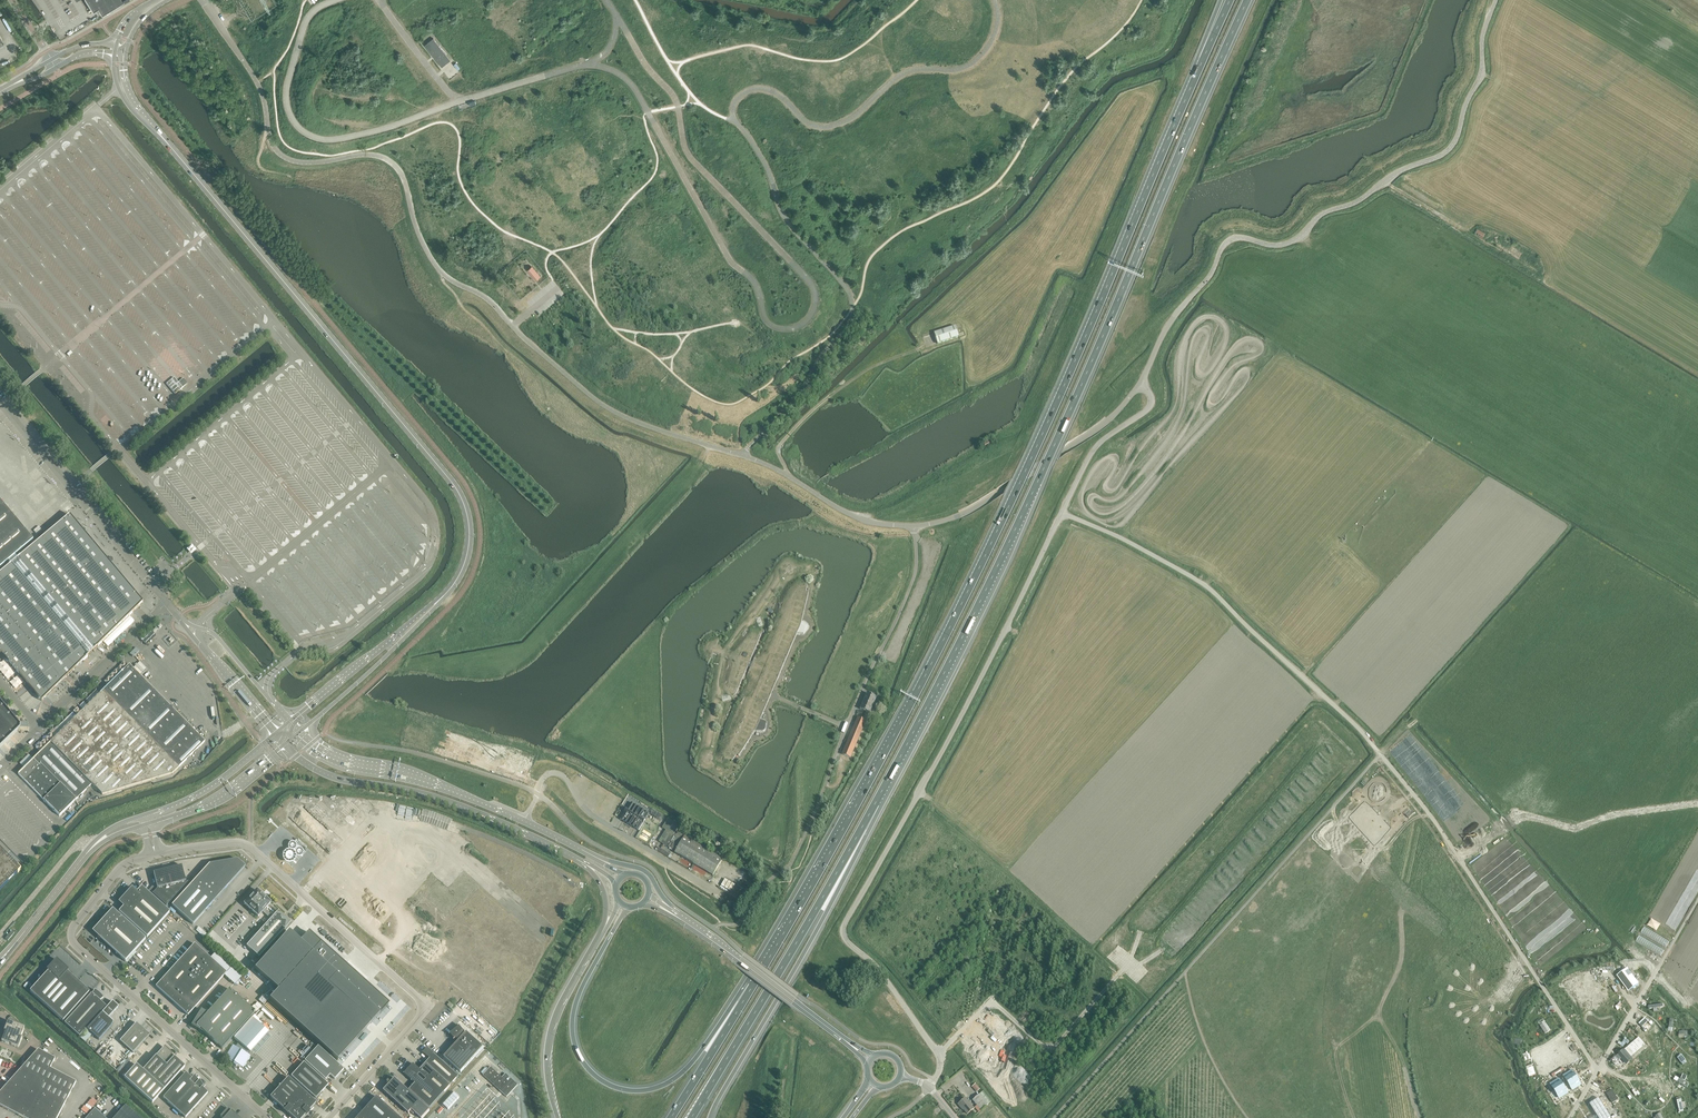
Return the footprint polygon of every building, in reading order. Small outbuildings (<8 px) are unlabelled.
[(93,11),(98,8),(102,15),(125,1),(126,0),(86,0),(93,11)] [(442,67),(450,60),(433,38),(425,45),(442,67)] [(1485,233),(1477,228),(1474,233),(1482,238),(1485,233)] [(525,271),(532,281),(537,278),(529,268),(525,271)] [(934,332),(937,344),(959,337),(955,325),(934,332)] [(173,379),(167,384),(174,393),(175,394),(181,389),(185,385),(188,383),(184,379),(181,381),(179,383),(174,378),(173,379)] [(110,421),(106,415),(101,420),(105,425),(110,421)] [(818,480),(819,481),(821,479),(824,477),(826,476),(829,474),(830,474),(829,473),(826,475),(823,476),(821,478),(818,480)] [(33,540),(33,539),(2,503),(0,504),(0,567),(33,540)] [(69,515),(17,559),(29,573),(33,577),(43,590),(46,593),(49,596),(55,603),(58,607),(66,617),(69,620),(72,624),(75,627),(78,631),(94,650),(150,597),(134,579),(127,584),(124,580),(121,577),(118,573),(117,572),(114,568),(113,566),(109,562),(110,561),(111,561),(112,561),(113,561),(113,560),(113,559),(113,558),(112,558),(112,557),(111,557),(110,557),(109,557),(109,558),(109,559),(107,560),(104,556),(103,555),(100,551),(96,546),(85,533),(81,529),(70,515),(69,515)] [(39,526),(33,531),(38,536),(39,535),(42,538),(47,533),(44,530),(43,531),(39,526)] [(34,539),(16,554),(18,557),(36,542),(34,539)] [(17,559),(11,564),(88,656),(94,650),(17,559)] [(0,654),(1,654),(1,653),(2,653),(4,657),(5,658),(9,662),(19,674),(22,678),(28,684),(30,688),(42,701),(62,681),(88,656),(80,646),(77,643),(71,636),(69,633),(66,629),(63,626),(60,622),(51,612),(49,609),(43,602),(40,599),(34,592),(31,588),(26,581),(23,578),(11,564),(10,564),(0,573),(0,654)] [(794,569),(794,568),(797,568),(797,567),(794,568),(793,567),(793,566),(792,566),(792,565),(791,565),(790,565),(789,565),(788,565),(787,565),(787,566),(786,566),(786,567),(786,568),(785,569),(786,569),(786,570),(786,571),(787,572),(784,574),(785,574),(787,572),(788,573),(789,573),(790,573),(791,572),(790,571),(790,572),(789,572),(788,571),(787,571),(787,570),(787,569),(786,568),(787,568),(787,567),(788,566),(789,565),(790,565),(791,566),(792,566),(792,567),(793,568),(793,569),(793,570),(792,570),(792,571),(792,572),(792,571),(793,571),(793,570),(794,569)] [(728,651),(723,649),(723,648),(723,647),(723,646),(722,646),(722,645),(721,645),(717,643),(721,633),(720,632),(715,642),(710,652),(710,653),(711,653),(708,663),(709,664),(713,653),(717,655),(718,655),(719,655),(720,655),(720,654),(721,654),(726,656),(726,658),(729,659),(729,657),(740,662),(733,680),(738,683),(733,694),(733,695),(734,695),(735,694),(736,693),(737,692),(737,691),(748,665),(749,666),(750,667),(747,676),(747,677),(751,671),(752,669),(768,676),(748,723),(735,744),(735,745),(734,746),(734,747),(734,748),(734,749),(734,750),(734,751),(734,752),(735,753),(730,760),(731,760),(732,760),(733,759),(734,758),(737,754),(738,755),(739,755),(740,754),(755,730),(757,730),(763,731),(764,731),(764,730),(765,730),(765,729),(766,723),(766,722),(761,719),(761,717),(797,633),(797,632),(803,634),(804,634),(804,633),(808,628),(809,627),(808,627),(808,626),(808,625),(803,621),(802,620),(809,592),(808,592),(808,591),(806,591),(807,585),(807,584),(807,583),(807,582),(806,581),(806,582),(804,590),(803,590),(802,591),(801,591),(800,592),(800,593),(799,594),(799,595),(798,595),(798,596),(798,597),(792,620),(772,667),(756,660),(756,659),(758,652),(757,651),(753,660),(752,660),(750,660),(761,634),(762,634),(762,633),(762,632),(762,631),(762,630),(761,629),(756,641),(751,639),(742,657),(731,652),(732,651),(729,649),(728,651)] [(136,647),(130,653),(134,656),(139,650),(136,647)] [(91,702),(83,710),(152,780),(172,774),(178,767),(200,746),(205,742),(168,704),(169,703),(168,702),(167,703),(129,665),(125,669),(119,675),(113,681),(106,687),(91,702)] [(866,712),(869,713),(870,713),(878,694),(874,692),(873,696),(867,693),(860,709),(866,712)] [(17,731),(21,726),(19,721),(0,699),(0,748),(17,731)] [(50,742),(18,774),(59,816),(92,784),(102,795),(152,780),(83,710),(50,742)] [(858,718),(846,746),(842,754),(850,758),(866,721),(863,720),(858,718)] [(711,754),(710,754),(710,750),(709,750),(709,753),(708,754),(707,754),(706,755),(706,756),(705,757),(705,758),(706,759),(706,760),(707,761),(708,761),(709,762),(710,762),(710,761),(711,761),(712,761),(713,764),(714,763),(712,761),(713,760),(713,759),(713,758),(713,757),(712,757),(712,758),(712,759),(711,760),(710,761),(709,761),(708,760),(707,760),(707,759),(706,758),(706,757),(706,756),(707,756),(707,755),(708,755),(709,754),(710,754),(710,755),(711,755),(712,755),(712,756),(713,756),(713,755),(712,755),(711,754)] [(322,800),(311,812),(320,821),(331,809),(322,800)] [(352,801),(341,812),(351,821),(361,809),(352,801)] [(624,812),(620,819),(638,831),(643,823),(643,824),(645,820),(649,813),(630,802),(627,808),(626,808),(624,812)] [(678,832),(676,835),(674,834),(679,826),(668,819),(662,828),(666,830),(659,842),(667,846),(670,841),(673,843),(671,847),(676,850),(682,840),(681,839),(683,835),(678,832)] [(723,859),(685,836),(682,840),(676,850),(675,852),(713,875),(723,859)] [(20,869),(0,848),(0,889),(20,869)] [(237,859),(209,864),(172,905),(193,924),(245,866),(237,859)] [(804,865),(803,865),(783,899),(784,900),(804,865)] [(182,866),(153,873),(157,888),(153,893),(152,892),(152,893),(166,906),(188,882),(188,881),(187,882),(186,881),(182,866)] [(118,912),(147,937),(170,912),(142,886),(137,892),(133,889),(130,891),(127,894),(124,897),(122,900),(124,902),(121,905),(123,907),(118,912)] [(733,888),(730,894),(735,898),(739,892),(733,888)] [(258,916),(262,912),(264,909),(270,903),(271,903),(270,902),(262,895),(257,890),(256,890),(245,904),(244,903),(244,904),(245,904),(258,916)] [(146,939),(112,909),(97,926),(97,927),(97,928),(96,929),(96,930),(96,931),(96,932),(96,933),(97,933),(97,934),(97,935),(98,935),(97,936),(125,961),(146,939)] [(264,909),(262,912),(269,918),(272,916),(264,909)] [(277,910),(272,916),(269,918),(256,933),(257,934),(246,946),(259,957),(289,924),(281,917),(282,915),(277,910)] [(1645,923),(1640,932),(1666,948),(1675,933),(1650,918),(1648,920),(1652,923),(1650,926),(1645,923)] [(289,931),(255,969),(266,980),(278,990),(269,999),(277,1006),(299,1026),(337,1061),(354,1043),(376,1018),(388,1004),(376,993),(364,982),(345,965),(333,955),(317,940),(309,932),(304,937),(300,942),(294,936),(289,931)] [(188,1015),(226,973),(194,944),(159,982),(156,986),(188,1015)] [(30,991),(63,1021),(89,992),(67,972),(68,970),(67,969),(68,969),(67,969),(65,967),(65,966),(65,967),(57,959),(47,970),(48,971),(30,991)] [(1620,973),(1631,989),(1639,984),(1627,968),(1620,973)] [(1614,990),(1619,986),(1614,981),(1610,986),(1614,990)] [(201,1010),(193,1023),(191,1026),(194,1027),(204,1034),(204,1033),(216,1043),(222,1049),(255,1012),(229,989),(207,1013),(201,1010)] [(103,997),(95,990),(92,994),(91,993),(65,1023),(80,1036),(107,1006),(100,1000),(103,997)] [(259,999),(263,1004),(271,997),(267,992),(259,999)] [(109,1018),(119,1007),(113,1001),(87,1029),(99,1040),(111,1027),(114,1022),(109,1018)] [(249,1052),(267,1031),(252,1018),(234,1038),(238,1042),(236,1047),(233,1045),(226,1057),(234,1062),(233,1063),(236,1066),(237,1064),(243,1067),(250,1056),(247,1054),(248,1051),(249,1052)] [(1538,1022),(1545,1033),(1551,1030),(1544,1018),(1538,1022)] [(7,1023),(0,1041),(18,1048),(26,1029),(8,1021),(7,1023)] [(136,1023),(135,1024),(120,1041),(133,1053),(149,1035),(136,1023)] [(456,1038),(459,1041),(444,1057),(461,1073),(483,1047),(466,1032),(465,1034),(463,1033),(464,1032),(460,1026),(450,1034),(454,1040),(456,1038)] [(1615,1053),(1611,1056),(1613,1059),(1610,1061),(1612,1064),(1615,1062),(1618,1066),(1625,1061),(1627,1064),(1653,1047),(1646,1037),(1617,1056),(1615,1053)] [(1565,1061),(1577,1053),(1572,1044),(1560,1051),(1565,1061)] [(304,1061),(325,1080),(330,1075),(334,1079),(342,1071),(344,1069),(318,1046),(304,1061)] [(152,1103),(185,1067),(163,1047),(143,1070),(136,1064),(124,1078),(152,1103)] [(1528,1055),(1547,1050),(1546,1047),(1527,1052),(1528,1055)] [(430,1059),(420,1070),(413,1064),(409,1069),(410,1070),(408,1071),(407,1070),(404,1074),(415,1083),(409,1090),(430,1109),(459,1076),(427,1048),(423,1053),(430,1059)] [(76,1082),(50,1068),(55,1058),(38,1049),(30,1059),(0,1092),(0,1105),(24,1117),(57,1117),(76,1082)] [(308,1092),(316,1098),(323,1091),(328,1085),(304,1062),(291,1076),(308,1092)] [(1533,1064),(1526,1066),(1530,1077),(1536,1074),(1533,1064)] [(490,1067),(483,1075),(487,1079),(491,1075),(494,1078),(490,1082),(499,1090),(507,1097),(518,1085),(506,1073),(502,1077),(490,1067)] [(1573,1091),(1582,1085),(1572,1070),(1563,1076),(1573,1091)] [(163,1098),(185,1117),(208,1093),(202,1087),(203,1085),(199,1080),(198,1081),(194,1075),(192,1078),(186,1073),(163,1098)] [(1676,1077),(1674,1080),(1687,1087),(1689,1084),(1684,1082),(1687,1077),(1684,1076),(1684,1077),(1683,1076),(1681,1079),(1676,1077)] [(287,1113),(288,1114),(288,1113),(293,1117),(302,1117),(305,1114),(306,1115),(306,1114),(309,1111),(309,1110),(316,1103),(315,1102),(288,1077),(270,1097),(284,1110),(285,1111),(285,1110),(288,1113),(287,1113)] [(388,1084),(388,1085),(388,1086),(384,1091),(409,1114),(412,1110),(420,1117),(423,1117),(430,1110),(395,1078),(391,1083),(389,1081),(388,1080),(387,1082),(388,1083),(388,1084)] [(1569,1094),(1559,1078),(1549,1084),(1559,1100),(1569,1094)] [(1616,1101),(1618,1099),(1612,1090),(1606,1093),(1612,1103),(1616,1101)] [(979,1112),(981,1110),(988,1105),(979,1094),(972,1100),(977,1106),(975,1107),(979,1112)] [(377,1097),(357,1117),(400,1117),(377,1097)] [(965,1098),(958,1104),(961,1108),(962,1108),(967,1114),(974,1108),(965,1098)] [(1597,1117),(1610,1117),(1599,1100),(1590,1106),(1597,1117)] [(138,1117),(126,1105),(114,1117),(137,1117),(138,1117)] [(95,1108),(86,1117),(106,1117),(95,1108)]
